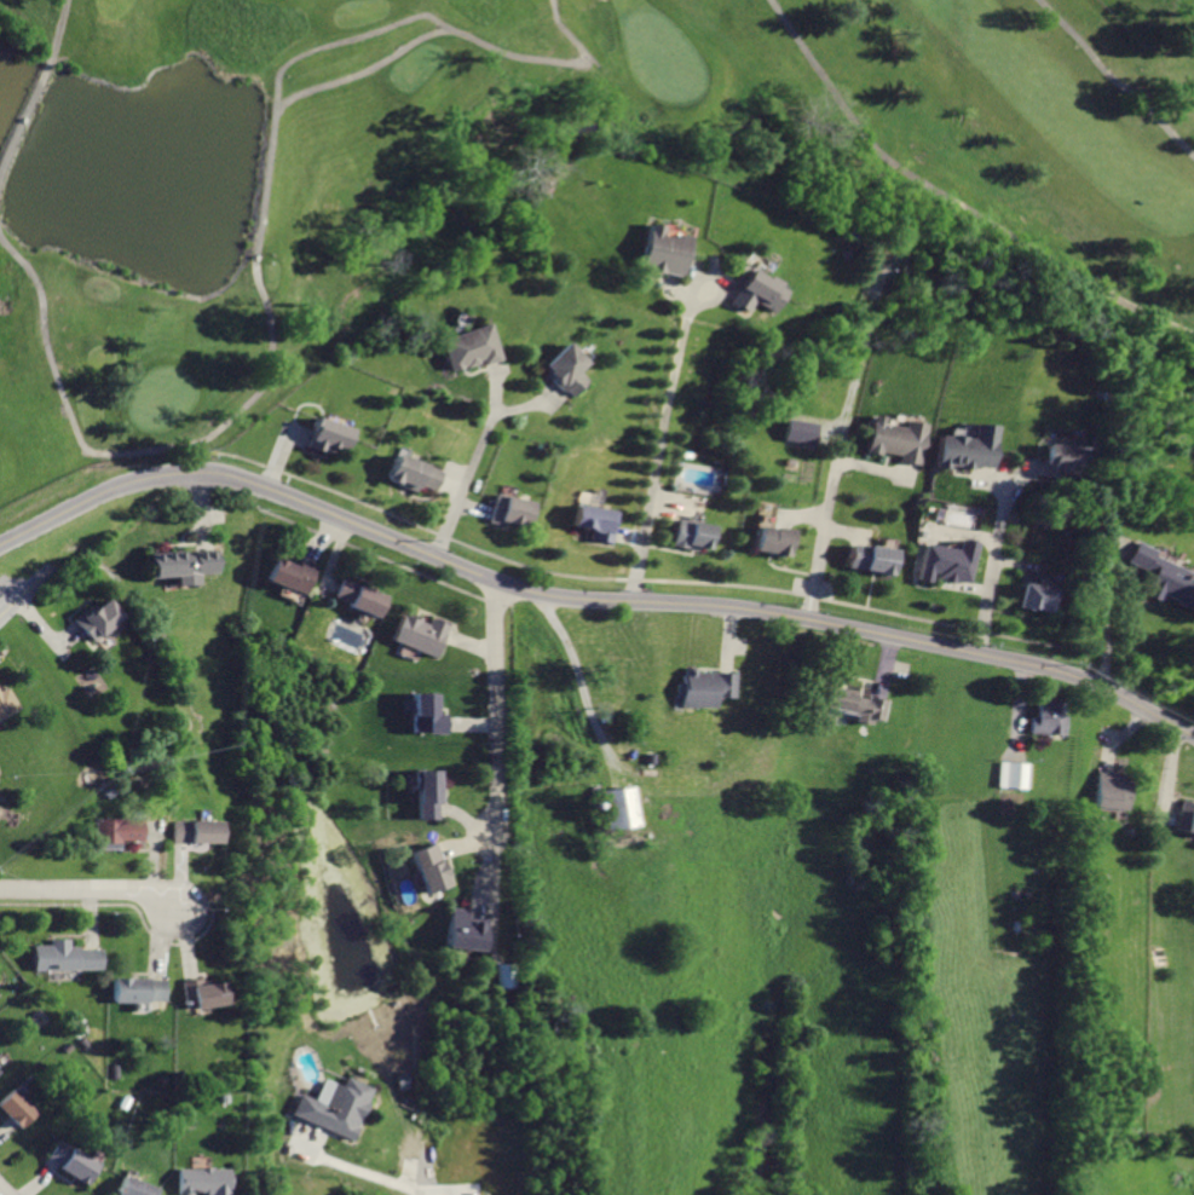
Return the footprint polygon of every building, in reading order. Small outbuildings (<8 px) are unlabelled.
[(645,223),(635,271),(658,276),(659,271),(675,275),(679,275),(686,235),(673,232),(671,236),(657,233),(658,225),(645,223)] [(749,267),(734,290),(728,301),(744,311),(751,299),(771,311),(784,288),(775,282),(778,278),(765,271),(761,275),(749,267)] [(436,340),(448,371),(474,362),(473,358),(477,357),(478,363),(489,359),(497,356),(484,323),(436,340)] [(565,341),(544,363),(550,369),(544,374),(559,387),(570,398),(587,380),(577,371),(587,360),(565,341)] [(871,421),(864,451),(881,455),(881,452),(899,456),(898,462),(911,464),(919,467),(929,421),(906,415),(902,428),(882,423),(883,418),(875,416),(873,422),(871,421)] [(312,416),(304,446),(323,452),(325,446),(344,451),(350,428),(312,416)] [(785,416),(781,439),(813,444),(815,427),(817,422),(785,416)] [(939,434),(936,466),(948,467),(948,463),(968,466),(968,463),(982,464),(991,464),(994,426),(974,423),(973,438),(939,434)] [(1044,440),(1040,462),(1046,462),(1045,469),(1045,474),(1079,479),(1084,445),(1044,440)] [(396,452),(386,478),(416,490),(417,485),(434,491),(438,480),(443,471),(396,452)] [(600,506),(602,492),(579,489),(577,502),(600,506)] [(497,493),(492,512),(489,521),(507,526),(508,521),(524,525),(530,502),(497,493)] [(577,502),(572,524),(589,527),(588,537),(610,542),(612,531),(616,510),(577,502)] [(674,516),(668,544),(694,549),(694,544),(706,547),(710,524),(683,519),(674,516)] [(756,525),(752,549),(766,552),(765,554),(783,556),(786,529),(777,527),(756,525)] [(921,542),(913,579),(933,583),(935,575),(944,577),(942,579),(956,582),(957,577),(970,581),(979,541),(961,537),(958,549),(935,544),(921,542)] [(1131,549),(1125,562),(1149,575),(1141,591),(1156,599),(1159,593),(1193,610),(1193,607),(1193,575),(1149,554),(1152,548),(1135,541),(1131,549)] [(850,542),(846,564),(888,573),(894,548),(869,543),(869,545),(859,543),(850,542)] [(151,553),(155,577),(218,570),(217,550),(194,553),(192,548),(151,553)] [(278,555),(270,578),(308,594),(319,566),(304,560),(301,565),(278,555)] [(347,579),(338,600),(380,618),(390,596),(347,579)] [(1020,581),(1015,606),(1039,611),(1040,608),(1051,611),(1055,588),(1031,582),(1020,581)] [(86,606),(70,618),(91,645),(123,618),(106,598),(90,611),(86,606)] [(409,612),(397,640),(440,658),(455,624),(434,617),(432,622),(409,612)] [(683,669),(682,709),(717,709),(717,699),(739,699),(739,669),(683,669)] [(827,682),(821,708),(858,716),(855,724),(877,729),(878,721),(887,723),(892,702),(872,697),(871,703),(859,700),(861,691),(827,682)] [(0,689),(0,720),(17,710),(4,687),(0,689)] [(417,693),(416,733),(446,734),(446,716),(440,716),(440,694),(417,693)] [(1039,699),(1039,714),(1031,714),(1029,734),(1065,737),(1067,700),(1039,699)] [(1002,762),(999,787),(1027,790),(1029,764),(1002,762)] [(1097,770),(1095,808),(1129,810),(1131,781),(1124,780),(1124,777),(1118,775),(1118,772),(1097,770)] [(419,772),(420,819),(439,819),(439,802),(443,801),(442,772),(419,772)] [(600,789),(605,830),(636,826),(631,785),(629,786),(600,789)] [(1178,831),(1193,834),(1193,800),(1186,798),(1178,831)] [(93,819),(93,849),(117,849),(117,842),(135,842),(135,819),(93,819)] [(167,820),(167,842),(214,842),(214,820),(167,820)] [(437,843),(411,853),(426,894),(456,883),(450,867),(445,868),(437,843)] [(452,907),(449,948),(485,952),(488,925),(473,923),(475,910),(452,907)] [(36,945),(36,970),(100,969),(99,949),(80,949),(80,946),(71,946),(71,939),(52,939),(52,945),(36,945)] [(501,963),(501,987),(519,987),(519,963),(501,963)] [(198,976),(178,980),(183,1011),(223,1004),(219,981),(200,985),(198,976)] [(113,978),(114,1001),(166,1000),(165,977),(113,978)] [(299,1095),(290,1114),(312,1124),(348,1141),(367,1103),(363,1102),(369,1089),(342,1076),(338,1086),(321,1078),(311,1101),(299,1095)] [(17,1090),(0,1107),(25,1131),(42,1114),(17,1090)] [(63,1142),(54,1158),(63,1162),(59,1168),(88,1185),(102,1164),(63,1142)] [(179,1193),(208,1193),(208,1194),(228,1194),(227,1168),(179,1170),(179,1193)] [(119,1194),(157,1194),(160,1189),(127,1176),(119,1194)]
